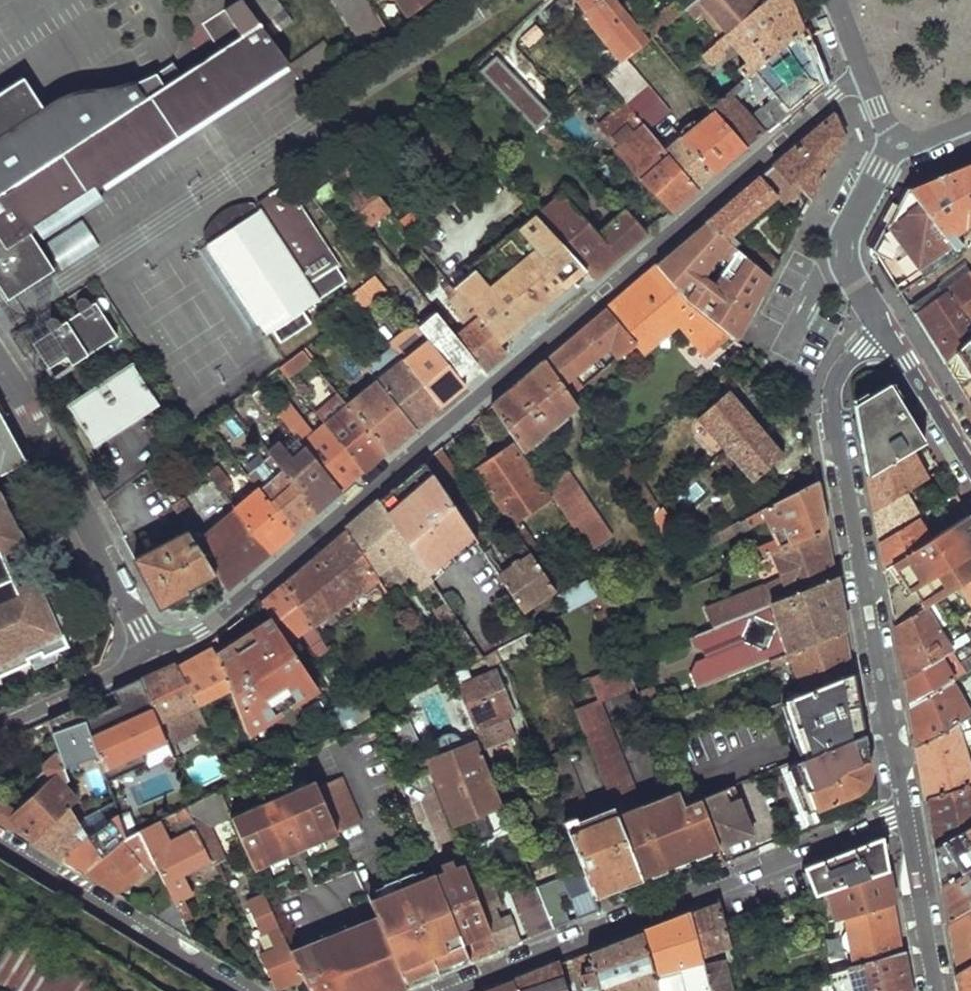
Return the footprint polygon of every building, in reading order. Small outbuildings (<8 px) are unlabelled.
[(8,301),(14,297),(54,270),(30,233),(36,229),(41,236),(100,196),(96,189),(206,116),(208,119),(235,101),(233,98),(287,62),(261,27),(243,2),(241,0),(237,0),(201,23),(221,53),(183,78),(173,63),(156,73),(141,81),(124,87),(105,91),(86,92),(68,97),(52,105),(45,110),(25,77),(0,93),(0,289),(8,301)] [(185,34),(201,23),(237,0),(189,0),(175,5),(185,34)] [(243,2),(261,27),(284,9),(277,0),(246,0),(243,2)] [(362,49),(387,31),(369,0),(335,0),(362,49)] [(408,16),(430,0),(397,0),(408,16)] [(570,0),(560,0),(546,12),(552,18),(562,9),(570,1),(570,0)] [(590,9),(595,5),(622,44),(613,52),(621,61),(647,40),(641,30),(617,0),(585,0),(590,9)] [(674,0),(641,30),(647,40),(651,38),(682,10),(676,3),(674,0)] [(687,8),(695,17),(702,12),(708,7),(723,25),(716,31),(722,37),(768,0),(696,0),(687,8)] [(703,53),(713,65),(725,52),(723,49),(736,40),(752,57),(739,68),(745,77),(800,30),(792,10),(787,0),(768,0),(722,37),(703,53)] [(578,8),(613,52),(622,44),(595,5),(590,9),(584,2),(578,8)] [(723,25),(708,7),(702,12),(716,31),(723,25)] [(812,57),(800,30),(745,77),(711,107),(714,110),(746,149),(776,123),(822,82),(812,57)] [(323,41),(289,65),(307,88),(340,65),(323,41)] [(482,68),(537,131),(551,120),(498,56),(482,68)] [(608,81),(631,107),(652,89),(629,63),(608,81)] [(631,107),(639,116),(659,97),(652,89),(631,107)] [(620,147),(618,148),(631,161),(655,140),(658,138),(627,103),(601,125),(620,147)] [(677,122),(673,125),(714,176),(731,162),(746,149),(714,110),(687,132),(677,122)] [(799,190),(813,203),(824,181),(844,145),(847,139),(841,127),(838,122),(835,115),(761,178),(778,197),(784,203),(799,190)] [(675,142),(665,151),(698,191),(705,184),(714,176),(673,125),(666,131),(675,142)] [(616,150),(671,214),(673,213),(698,191),(665,151),(655,140),(631,161),(618,148),(616,150)] [(487,165),(492,170),(497,166),(492,161),(487,165)] [(353,189),(345,197),(369,228),(390,211),(360,170),(354,162),(331,179),(337,187),(347,179),(353,189)] [(935,178),(907,190),(946,243),(952,238),(948,233),(970,220),(970,163),(935,178)] [(704,226),(725,243),(778,197),(761,178),(704,226)] [(336,266),(284,184),(268,194),(275,205),(261,213),(258,209),(250,215),(245,208),(242,208),(237,209),(235,209),(231,211),(225,213),(219,217),(212,225),(210,230),(213,236),(215,239),(206,245),(265,335),(318,300),(317,298),(343,282),(334,267),(336,266)] [(875,254),(895,287),(950,250),(946,243),(907,190),(875,254)] [(261,213),(275,205),(268,194),(254,203),(258,209),(261,213)] [(567,204),(545,223),(587,271),(594,279),(610,266),(648,235),(627,211),(598,235),(567,204)] [(401,224),(410,235),(426,222),(416,211),(401,224)] [(802,222),(793,212),(787,225),(798,231),(802,222)] [(540,216),(456,290),(499,347),(534,317),(587,271),(545,223),(540,216)] [(62,262),(94,251),(85,226),(53,237),(62,262)] [(704,226),(671,254),(658,265),(724,328),(740,341),(755,311),(772,280),(733,250),(725,243),(704,226)] [(776,272),(779,266),(753,244),(747,252),(738,245),(733,250),(772,280),(776,272)] [(265,335),(206,245),(197,250),(256,341),(265,335)] [(607,308),(636,345),(625,354),(632,361),(640,354),(660,336),(656,332),(666,324),(662,319),(671,312),(682,327),(700,347),(724,328),(658,265),(632,287),(607,308)] [(967,321),(970,318),(970,275),(969,271),(965,274),(967,279),(947,293),(967,321)] [(350,296),(359,308),(380,290),(371,279),(350,296)] [(477,363),(484,372),(495,363),(505,355),(499,347),(456,290),(447,281),(442,285),(454,300),(452,302),(461,311),(456,315),(467,330),(458,339),(477,363)] [(913,316),(943,363),(957,350),(970,338),(961,327),(967,321),(947,293),(913,316)] [(117,335),(102,310),(97,312),(91,304),(88,299),(86,297),(83,296),(83,297),(81,297),(77,300),(77,301),(77,305),(80,311),(63,322),(59,316),(58,316),(56,315),(53,315),(50,316),(48,318),(47,321),(47,322),(48,324),(51,330),(33,341),(54,376),(73,364),(72,363),(117,335)] [(102,310),(96,301),(91,304),(97,312),(102,310)] [(547,359),(575,400),(585,389),(583,388),(580,385),(575,387),(571,380),(610,349),(618,360),(625,354),(636,345),(607,308),(576,334),(547,359)] [(427,340),(459,379),(470,369),(477,363),(458,339),(435,310),(416,326),(418,329),(427,340)] [(682,327),(671,312),(662,319),(666,324),(656,332),(660,336),(640,354),(644,359),(682,327)] [(9,333),(11,337),(29,326),(26,322),(9,333)] [(970,338),(957,350),(970,369),(970,337),(970,338)] [(400,361),(438,410),(452,400),(466,389),(459,379),(427,340),(400,361)] [(311,360),(302,348),(279,366),(288,377),(311,360)] [(400,361),(392,350),(368,371),(376,382),(400,361)] [(492,406),(523,452),(579,408),(575,400),(547,359),(519,383),(492,406)] [(376,382),(414,431),(426,421),(438,410),(400,361),(376,382)] [(69,406),(96,445),(159,402),(134,364),(69,406)] [(314,405),(331,395),(313,365),(296,375),(314,405)] [(345,406),(384,456),(399,444),(414,431),(376,382),(360,395),(345,406)] [(899,402),(888,385),(888,384),(855,407),(868,477),(903,454),(923,442),(917,432),(910,437),(899,421),(907,416),(902,407),(899,402)] [(267,400),(257,386),(249,392),(259,406),(267,400)] [(719,398),(695,416),(725,452),(758,424),(729,389),(724,394),(720,390),(717,391),(716,394),(719,398)] [(384,456),(345,406),(341,400),(318,417),(361,475),(372,466),(384,456)] [(304,448),(340,493),(350,485),(361,475),(318,417),(306,426),(288,404),(276,412),(290,429),(304,448)] [(28,463),(20,447),(0,409),(0,476),(28,463)] [(899,421),(910,437),(917,432),(907,416),(899,421)] [(758,424),(725,452),(753,485),(775,467),(777,469),(781,471),(786,466),(786,463),(783,460),(786,456),(758,424)] [(304,448),(290,429),(278,439),(293,457),(304,448)] [(474,471),(527,551),(536,545),(518,516),(546,501),(512,446),(474,471)] [(280,468),(315,515),(328,504),(340,493),(304,448),(293,457),(280,468)] [(424,463),(442,489),(454,479),(437,452),(424,463)] [(280,468),(269,454),(245,472),(257,488),(291,533),(303,524),(315,515),(280,468)] [(868,477),(874,511),(917,485),(921,482),(903,454),(868,477)] [(442,489),(424,463),(402,482),(379,500),(429,575),(431,579),(480,548),(442,489)] [(208,475),(223,495),(230,489),(225,485),(229,482),(219,468),(208,475)] [(545,484),(592,553),(612,539),(565,468),(545,484)] [(720,534),(725,546),(768,523),(776,541),(760,548),(763,558),(829,531),(825,507),(820,483),(720,534)] [(874,511),(879,538),(911,518),(918,514),(915,509),(912,510),(908,501),(921,492),(917,485),(874,511)] [(233,508),(267,554),(279,543),(291,533),(257,488),(233,508)] [(199,520),(183,496),(179,497),(175,491),(167,496),(172,504),(170,506),(187,531),(199,520)] [(34,661),(33,657),(47,652),(70,641),(63,628),(47,595),(39,599),(30,604),(20,584),(7,556),(23,548),(17,534),(3,506),(0,499),(0,676),(34,661)] [(429,575),(379,500),(362,515),(344,530),(374,575),(398,559),(408,573),(412,570),(420,582),(429,575)] [(911,518),(879,538),(884,567),(890,563),(968,516),(962,505),(920,532),(911,518)] [(216,574),(226,589),(233,583),(255,564),(267,554),(233,508),(194,541),(216,574)] [(650,519),(661,537),(671,530),(659,510),(650,519)] [(890,563),(899,580),(887,587),(894,625),(924,606),(941,595),(951,590),(958,585),(970,577),(970,521),(968,516),(890,563)] [(283,582),(312,624),(377,579),(374,575),(344,530),(314,557),(283,582)] [(30,545),(23,531),(17,534),(23,548),(30,545)] [(135,558),(161,608),(188,594),(186,590),(216,574),(194,541),(187,531),(135,558)] [(705,611),(710,627),(729,620),(837,579),(833,556),(829,531),(763,558),(753,562),(755,570),(775,564),(783,587),(767,594),(764,589),(705,611)] [(482,551),(523,612),(554,591),(528,552),(509,564),(503,555),(496,558),(489,547),(482,551)] [(473,642),(477,649),(525,614),(523,612),(482,551),(480,548),(431,579),(447,604),(473,642)] [(890,563),(884,567),(887,587),(899,580),(890,563)] [(562,604),(568,613),(601,595),(615,588),(607,576),(562,604)] [(958,585),(970,605),(970,577),(958,585)] [(39,599),(30,579),(20,584),(30,604),(39,599)] [(686,639),(690,650),(696,653),(699,661),(694,663),(689,675),(696,692),(768,663),(847,632),(837,579),(729,620),(730,622),(686,639)] [(259,603),(286,643),(300,632),(316,655),(328,647),(312,624),(283,582),(271,592),(259,603)] [(941,595),(946,603),(956,597),(951,590),(941,595)] [(924,606),(929,614),(936,609),(946,603),(941,595),(924,606)] [(286,643),(259,603),(238,620),(248,637),(215,658),(229,692),(247,736),(319,690),(286,643)] [(434,612),(460,650),(473,642),(447,604),(434,612)] [(897,642),(899,654),(938,630),(929,614),(924,606),(894,625),(897,642)] [(945,625),(936,609),(929,614),(938,630),(945,625)] [(771,627),(751,618),(748,620),(741,636),(708,650),(710,657),(744,644),(760,650),(764,649),(772,630),(771,627)] [(746,639),(760,645),(767,630),(752,624),(746,639)] [(902,668),(904,680),(951,652),(947,645),(938,630),(899,654),(902,668)] [(782,695),(785,703),(855,675),(851,654),(847,632),(768,663),(770,669),(791,661),(801,687),(782,695)] [(947,645),(951,652),(952,651),(969,641),(966,634),(947,645)] [(483,658),(477,649),(473,642),(460,650),(470,664),(483,658)] [(489,655),(493,664),(504,658),(500,649),(489,655)] [(951,652),(904,680),(907,696),(908,706),(949,682),(965,673),(959,664),(952,651),(951,652)] [(52,662),(47,652),(33,657),(34,661),(37,668),(52,662)] [(179,670),(197,706),(229,692),(215,658),(212,652),(179,670)] [(959,664),(965,673),(970,669),(970,657),(959,664)] [(627,663),(593,677),(602,699),(636,685),(627,663)] [(167,741),(169,745),(207,726),(197,706),(179,670),(176,664),(149,676),(142,679),(167,741)] [(454,673),(483,749),(503,742),(496,720),(514,712),(497,671),(473,681),(466,667),(454,673)] [(785,703),(807,758),(865,733),(860,705),(855,675),(785,703)] [(145,751),(167,741),(142,679),(121,688),(145,751)] [(912,727),(915,747),(952,725),(963,718),(968,716),(949,682),(908,706),(912,727)] [(393,685),(364,701),(365,703),(374,716),(401,701),(403,701),(393,685)] [(145,751),(121,688),(113,692),(119,705),(85,719),(97,752),(106,779),(146,761),(141,752),(145,751)] [(654,689),(640,695),(647,713),(661,707),(654,689)] [(401,701),(411,728),(420,725),(411,696),(403,701),(401,701)] [(602,699),(578,709),(618,811),(618,812),(643,803),(602,699)] [(365,703),(340,720),(347,731),(374,716),(365,703)] [(85,719),(81,707),(48,722),(64,768),(97,752),(85,719)] [(963,750),(970,746),(970,735),(963,718),(952,725),(963,750)] [(925,798),(970,786),(970,770),(963,750),(952,725),(915,747),(925,798)] [(865,733),(807,758),(799,762),(814,808),(861,789),(866,784),(869,780),(871,770),(865,733)] [(430,762),(456,823),(499,804),(478,743),(430,762)] [(28,778),(40,793),(18,807),(0,796),(0,819),(15,828),(21,823),(35,837),(71,809),(77,805),(75,801),(65,788),(70,784),(64,768),(58,751),(43,761),(44,765),(28,778)] [(322,838),(341,830),(321,787),(306,752),(263,774),(235,789),(220,796),(230,819),(244,852),(247,858),(252,869),(268,862),(285,855),(280,844),(300,835),(305,846),(322,838)] [(546,763),(570,825),(579,820),(591,814),(567,754),(546,763)] [(344,777),(321,787),(341,830),(363,820),(344,777)] [(933,848),(970,825),(970,786),(925,798),(933,848)] [(684,810),(676,790),(643,803),(618,812),(643,877),(701,855),(707,872),(728,864),(723,851),(704,801),(684,810)] [(704,801),(723,851),(748,839),(732,790),(704,801)] [(202,804),(198,795),(190,798),(194,807),(202,804)] [(210,864),(211,867),(224,860),(212,827),(230,819),(220,796),(202,804),(194,807),(186,811),(195,831),(210,864)] [(89,840),(101,859),(126,839),(120,821),(119,816),(94,837),(93,830),(89,822),(82,811),(77,805),(71,809),(89,840)] [(47,848),(62,858),(89,840),(71,809),(35,837),(32,839),(47,848)] [(570,831),(596,897),(644,879),(643,877),(618,812),(618,811),(581,827),(572,830),(570,831)] [(570,825),(572,830),(581,827),(579,820),(570,825)] [(170,841),(162,822),(139,833),(147,851),(170,841)] [(940,885),(970,866),(970,825),(933,848),(940,885)] [(153,863),(165,890),(171,903),(191,895),(183,876),(210,864),(195,831),(170,841),(147,851),(153,863)] [(147,851),(139,833),(137,834),(126,839),(101,859),(85,872),(118,893),(153,863),(147,851)] [(305,846),(300,835),(280,844),(285,855),(305,846)] [(326,848),(322,838),(305,846),(308,855),(326,848)] [(74,865),(85,872),(101,859),(89,840),(62,858),(74,865)] [(803,870),(814,897),(817,897),(829,892),(890,873),(887,857),(884,840),(803,870)] [(289,864),(285,855),(268,862),(272,870),(289,864)] [(456,869),(453,859),(442,864),(445,873),(456,869)] [(445,873),(439,876),(471,956),(473,962),(498,953),(472,886),(464,865),(456,869),(445,873)] [(947,923),(970,909),(970,866),(940,885),(947,923)] [(379,889),(381,895),(427,877),(425,870),(379,889)] [(439,876),(437,873),(427,877),(381,895),(372,899),(379,913),(406,981),(424,974),(426,980),(455,969),(453,963),(471,956),(439,876)] [(893,890),(890,873),(829,892),(836,922),(845,920),(895,905),(893,890)] [(490,879),(472,886),(498,953),(522,943),(511,918),(499,923),(494,909),(500,907),(490,879)] [(530,940),(556,930),(552,922),(539,888),(513,898),(530,940)] [(165,890),(145,909),(186,935),(171,903),(165,890)] [(836,922),(829,892),(817,897),(823,926),(836,922)] [(276,990),(278,990),(303,982),(290,953),(264,896),(248,904),(259,929),(265,928),(274,949),(262,955),(276,990)] [(690,914),(699,949),(730,940),(721,902),(690,914)] [(827,960),(830,975),(848,970),(904,955),(900,931),(895,905),(845,920),(853,953),(827,960)] [(955,969),(970,960),(970,909),(947,923),(955,969)] [(290,953),(303,982),(307,990),(398,990),(408,987),(406,981),(379,913),(347,928),(349,933),(326,942),(324,938),(290,953)] [(672,921),(681,960),(700,954),(699,949),(690,914),(672,921)] [(556,930),(565,927),(562,918),(552,922),(556,930)] [(347,928),(345,923),(322,933),(324,938),(326,942),(349,933),(347,928)] [(583,990),(656,990),(659,990),(653,964),(667,959),(660,926),(574,959),(579,979),(582,978),(584,989),(582,989),(583,990)] [(700,954),(702,958),(732,949),(730,940),(699,949),(700,954)] [(0,969),(0,990),(119,990),(13,942),(0,969)] [(854,990),(910,990),(908,980),(904,955),(848,970),(854,990)] [(455,969),(473,962),(471,956),(453,963),(455,969)] [(955,969),(959,990),(970,990),(970,960),(955,969)] [(710,990),(728,990),(722,961),(703,966),(710,990)] [(560,964),(513,982),(516,990),(567,990),(560,964)] [(406,981),(408,987),(426,980),(424,974),(406,981)] [(513,982),(490,990),(516,990),(513,982)]
